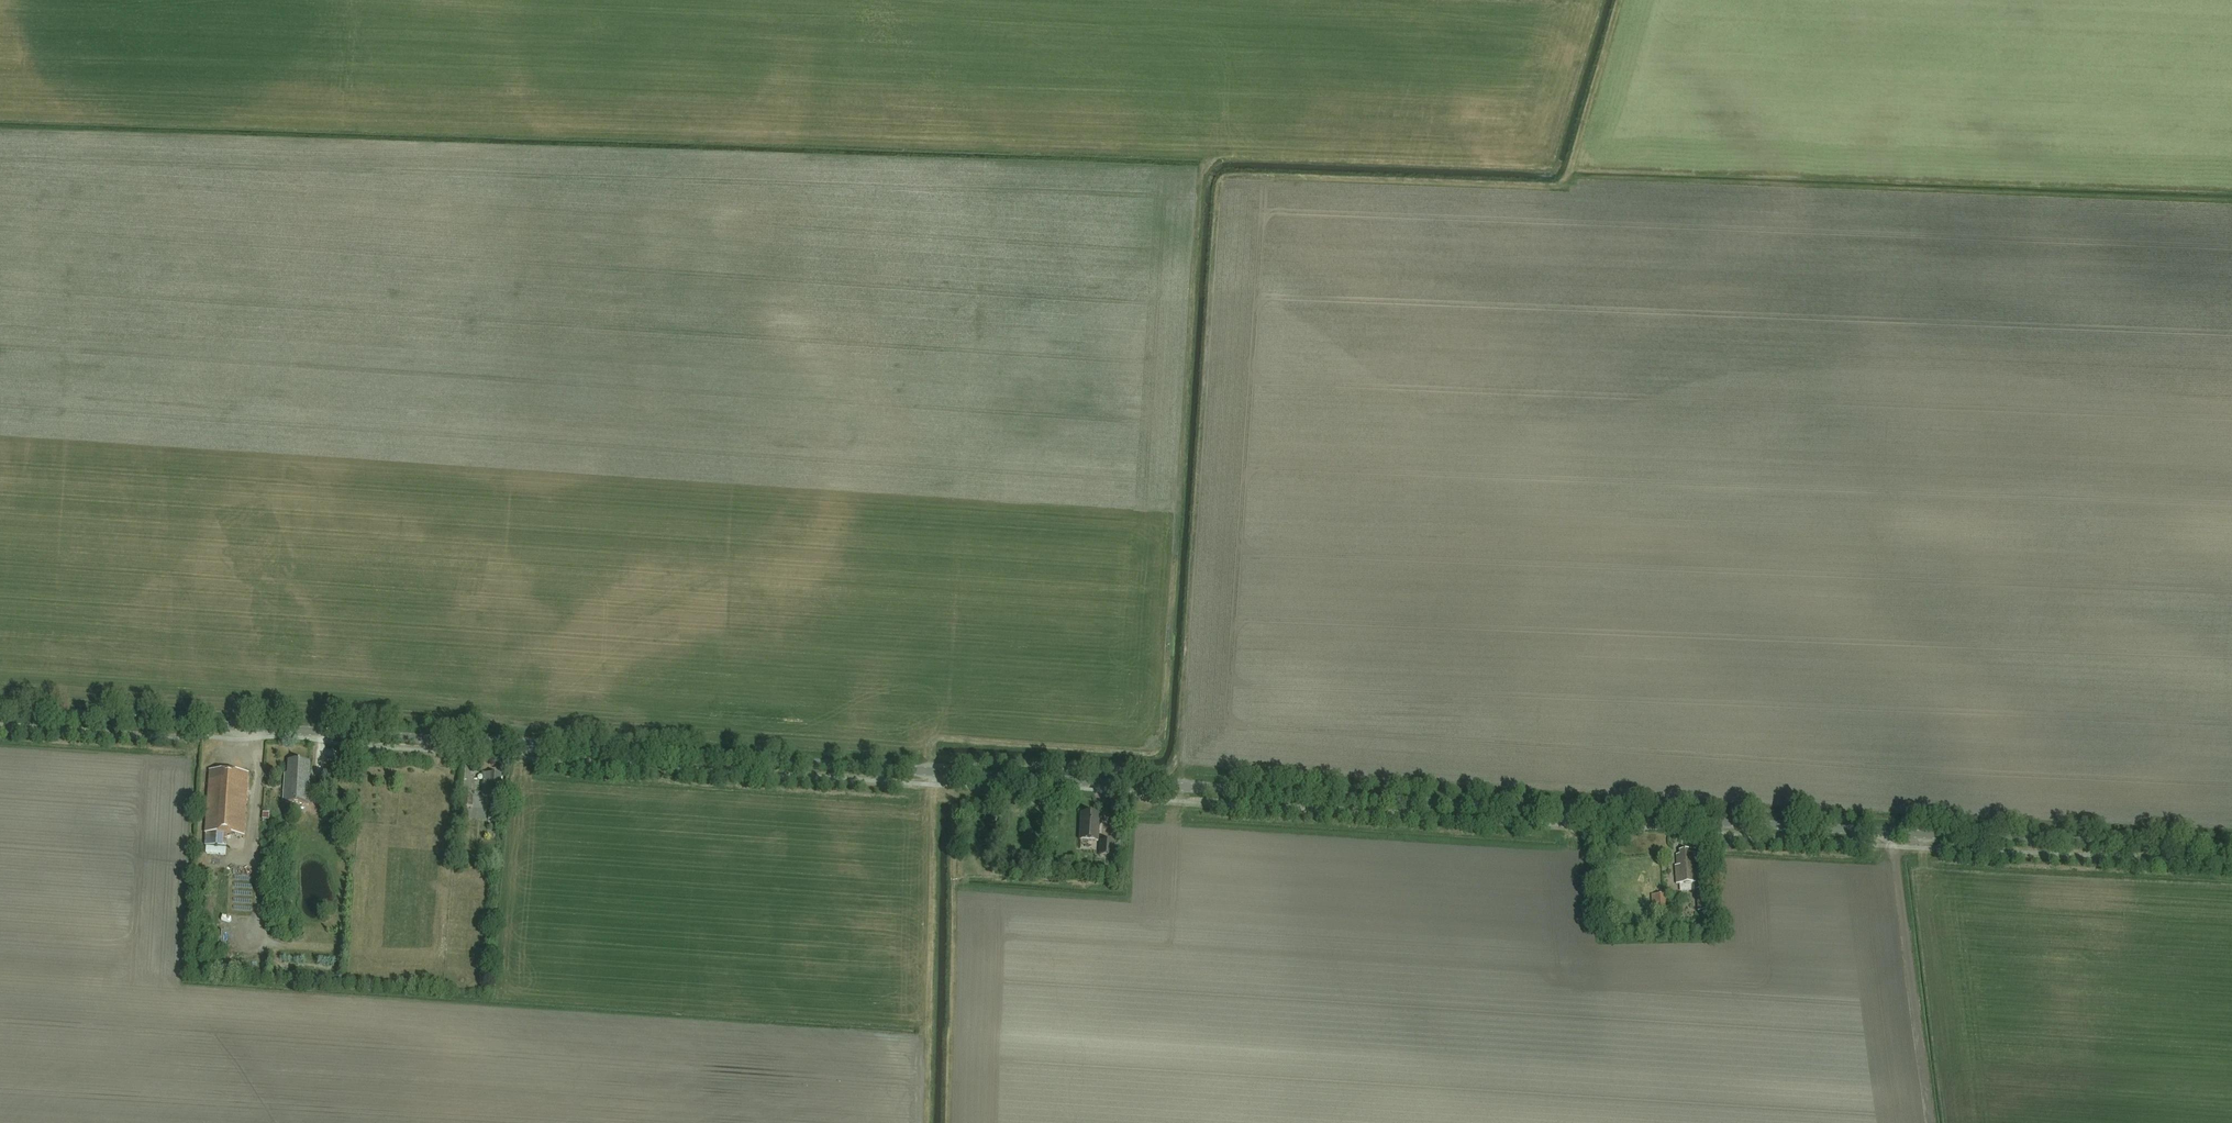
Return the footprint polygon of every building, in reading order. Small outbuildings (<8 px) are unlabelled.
[(309,764),(288,762),(287,776),(283,776),(281,804),(309,806),(311,777),(308,777),(309,764)] [(203,834),(205,834),(204,847),(226,848),(227,836),(244,837),(248,774),(208,771),(203,834)] [(483,798),(499,799),(501,776),(484,775),(483,798)] [(464,793),(462,808),(472,809),(473,794),(464,793)] [(1078,816),(1078,843),(1097,843),(1098,817),(1078,816)] [(1120,844),(1100,843),(1099,858),(1119,859),(1120,844)] [(1676,856),(1676,867),(1675,867),(1676,886),(1698,884),(1696,854),(1691,855),(1690,851),(1679,852),(1679,856),(1676,856)] [(1665,913),(1664,895),(1651,896),(1652,913),(1657,913),(1657,918),(1664,917),(1664,913),(1665,913)]
